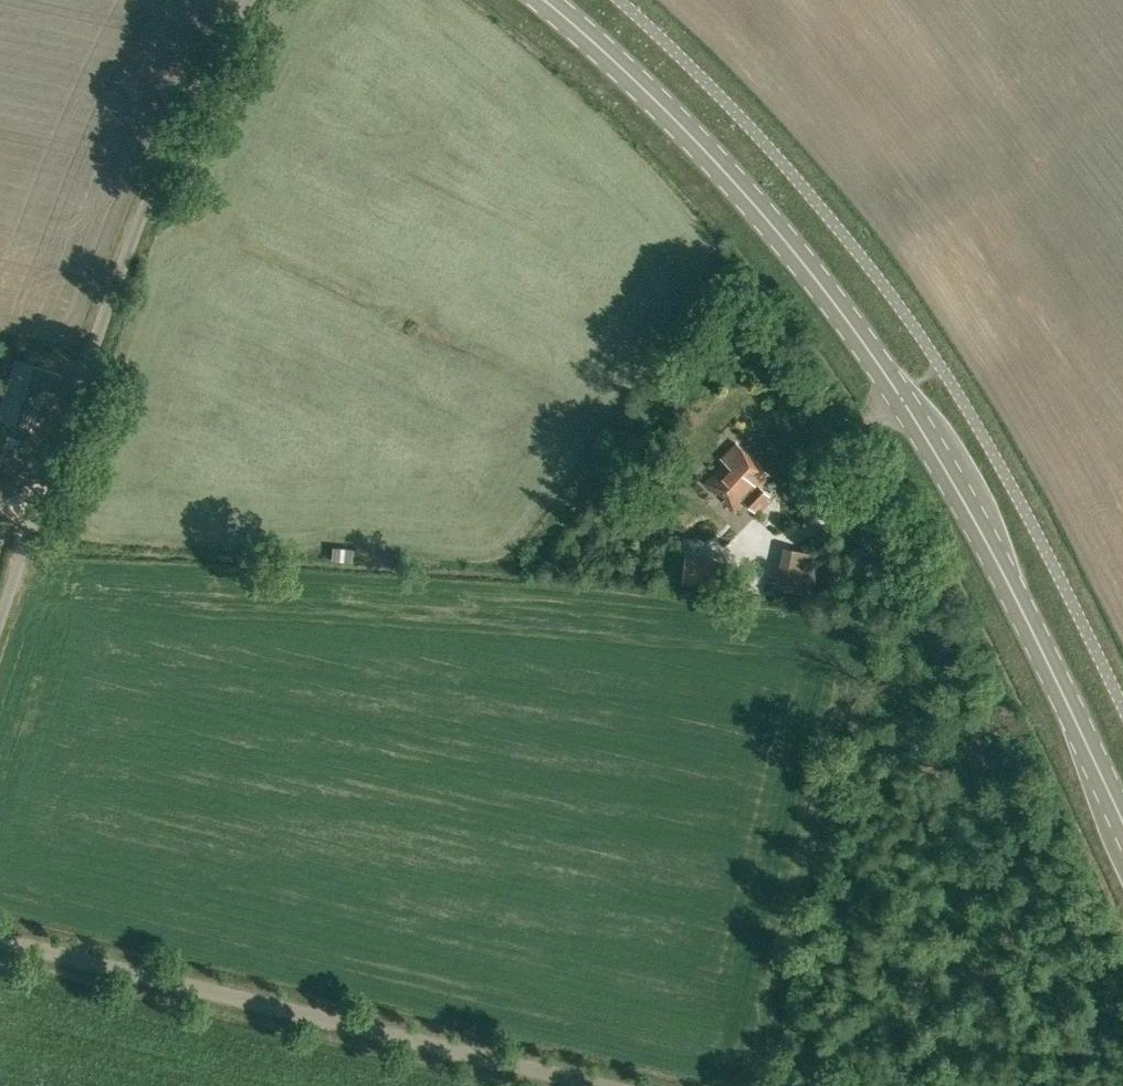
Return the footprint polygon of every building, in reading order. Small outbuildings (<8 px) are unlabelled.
[(757,510),(771,495),(760,485),(771,473),(736,442),(722,458),(725,461),(706,483),(718,494),(720,491),(727,497),(724,501),(736,512),(747,500),(757,510)] [(834,558),(821,555),(784,548),(776,588),(812,596),(815,581),(829,584),(834,558)] [(718,584),(721,561),(688,558),(685,580),(718,584)]
